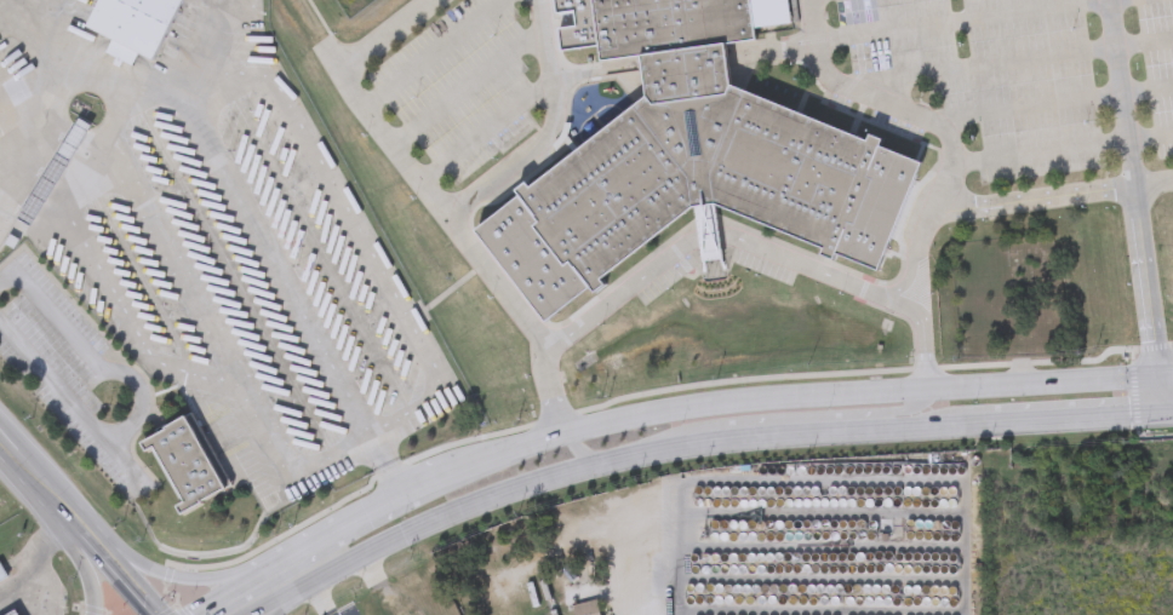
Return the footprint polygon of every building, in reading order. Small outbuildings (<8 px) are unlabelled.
[(86,28),(98,0),(181,0),(154,61),(137,53),(131,65),(104,53),(111,39),(86,28)] [(551,12),(550,0),(786,0),(788,22),(751,25),(753,36),(723,41),(726,77),(862,136),(865,127),(879,132),(877,140),(914,156),(874,265),(831,248),(829,254),(816,248),(818,242),(713,200),(720,258),(722,261),(723,268),(719,270),(716,257),(702,258),(703,263),(702,271),(697,272),(697,258),(688,202),(599,274),(603,278),(600,281),(603,284),(593,293),(588,286),(555,312),(551,310),(540,318),(469,225),(514,189),(510,185),(519,177),(527,180),(641,90),(635,53),(596,59),(594,44),(557,50),(554,25),(571,22),(570,10),(551,12)] [(11,107),(0,87),(0,59),(10,53),(33,94),(11,107)] [(86,123),(38,219),(24,212),(73,116),(86,123)] [(183,512),(150,450),(145,453),(138,441),(187,415),(225,489),(183,512)] [(595,600),(598,614),(573,614),(571,605),(595,600)]
